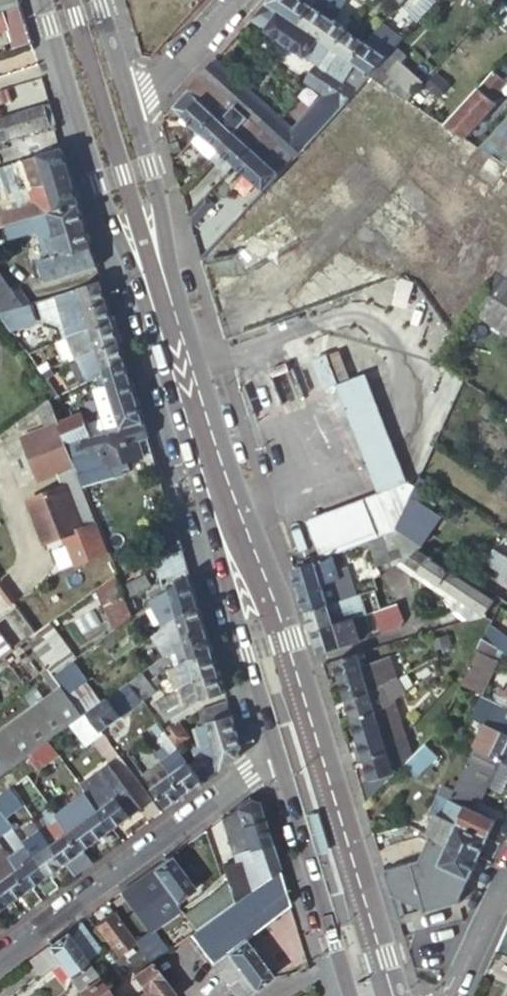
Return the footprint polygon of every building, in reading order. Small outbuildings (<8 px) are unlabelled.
[(299,28),(313,7),(302,0),(271,0),(266,6),(299,28)] [(333,51),(347,31),(333,21),(346,2),(343,0),(317,0),(313,7),(299,28),(333,51)] [(418,24),(439,1),(437,0),(420,0),(408,13),(418,24)] [(331,101),(341,109),(371,76),(352,64),(333,51),(299,28),(266,6),(251,22),(307,60),(308,58),(317,64),(344,83),(344,87),(331,101)] [(22,23),(18,9),(0,15),(5,28),(22,23)] [(371,76),(396,48),(398,46),(402,41),(382,26),(366,43),(352,64),(371,76)] [(333,51),(352,64),(366,43),(358,38),(362,31),(357,28),(353,34),(347,31),(333,51)] [(371,76),(409,101),(424,84),(401,64),(407,58),(396,48),(371,76)] [(269,113),(214,64),(201,78),(234,108),(256,128),(269,113)] [(304,82),(331,101),(344,87),(344,83),(317,64),(304,82)] [(506,77),(506,69),(502,65),(498,69),(506,77)] [(465,139),(497,105),(493,100),(502,89),(506,94),(506,77),(498,69),(445,126),(465,139)] [(234,108),(201,78),(192,88),(213,107),(210,111),(217,117),(221,121),(234,108)] [(173,109),(200,135),(217,117),(210,111),(213,107),(192,88),(173,109)] [(50,127),(44,107),(0,120),(0,133),(3,142),(50,127)] [(200,135),(235,167),(253,149),(249,146),(261,132),(256,128),(234,108),(221,121),(217,117),(200,135)] [(506,167),(506,120),(480,149),(506,167)] [(249,146),(253,149),(264,159),(276,146),(261,132),(249,146)] [(271,165),(283,152),(276,146),(264,159),(271,165)] [(283,152),(288,156),(293,151),(288,147),(283,152)] [(235,167),(264,193),(293,161),(288,156),(283,152),(271,165),(264,159),(253,149),(235,167)] [(61,151),(16,165),(25,194),(0,201),(0,229),(34,220),(49,215),(78,207),(61,151)] [(195,210),(202,217),(210,210),(206,206),(202,202),(195,210)] [(46,285),(96,270),(78,207),(49,215),(56,239),(49,241),(54,259),(46,262),(39,263),(46,285)] [(188,217),(191,229),(202,217),(195,210),(188,217)] [(49,215),(34,220),(46,262),(54,259),(49,241),(56,239),(49,215)] [(229,244),(241,268),(296,240),(284,216),(229,244)] [(471,312),(506,335),(506,257),(471,312)] [(107,307),(100,283),(78,290),(80,296),(66,300),(71,318),(107,307)] [(10,310),(26,306),(14,289),(5,293),(0,286),(0,313),(10,310)] [(113,325),(107,307),(71,318),(77,337),(90,333),(90,332),(113,325)] [(7,328),(17,319),(10,310),(0,313),(0,318),(7,328)] [(119,346),(113,325),(90,332),(90,333),(77,337),(83,357),(96,353),(119,346)] [(83,357),(77,337),(67,341),(75,360),(83,357)] [(125,365),(119,346),(96,353),(102,374),(125,365)] [(102,374),(96,353),(83,357),(75,360),(87,380),(102,374)] [(281,407),(335,387),(335,386),(338,385),(327,354),(269,376),(281,407)] [(143,424),(125,365),(102,374),(106,387),(101,388),(92,399),(99,421),(86,426),(84,420),(82,420),(80,415),(57,422),(67,447),(143,424)] [(47,369),(40,371),(46,379),(52,376),(47,369)] [(335,387),(337,393),(368,383),(366,375),(338,385),(335,386),(335,387)] [(368,383),(337,393),(358,448),(377,496),(406,486),(388,436),(368,383)] [(53,410),(48,396),(39,404),(43,414),(53,410)] [(57,422),(80,415),(76,405),(54,412),(57,422)] [(29,447),(34,445),(32,439),(40,436),(38,431),(46,428),(50,439),(59,436),(66,455),(69,454),(67,447),(57,422),(54,412),(53,410),(43,414),(48,427),(25,436),(29,447)] [(148,441),(143,424),(67,447),(69,454),(71,458),(100,449),(105,446),(112,469),(113,469),(120,467),(121,464),(141,458),(137,444),(148,441)] [(66,455),(59,436),(50,439),(46,428),(38,431),(40,436),(32,439),(34,445),(29,447),(42,478),(71,468),(66,455)] [(105,551),(74,470),(64,473),(68,486),(53,492),(68,533),(82,528),(86,539),(84,540),(91,556),(105,551)] [(429,484),(418,477),(413,489),(409,498),(417,503),(429,484)] [(495,495),(506,504),(506,479),(506,478),(495,495)] [(406,486),(377,496),(364,501),(378,540),(393,535),(394,531),(401,515),(407,502),(409,498),(413,489),(406,486)] [(320,561),(378,540),(364,501),(306,523),(320,561)] [(394,531),(420,548),(430,533),(437,521),(407,502),(401,515),(394,531)] [(147,528),(157,562),(179,546),(171,521),(147,528)] [(506,558),(495,551),(487,563),(503,573),(499,579),(506,585),(506,559),(506,558)] [(483,616),(493,602),(419,553),(402,563),(454,596),(483,616)] [(0,558),(0,577),(9,570),(0,558)] [(330,558),(292,571),(306,615),(328,608),(324,594),(339,588),(330,558)] [(454,596),(402,563),(394,567),(450,602),(454,596)] [(132,619),(116,577),(98,590),(114,632),(132,619)] [(168,627),(196,606),(188,578),(150,605),(160,625),(166,623),(168,627)] [(151,591),(144,581),(124,595),(131,605),(151,591)] [(324,594),(328,608),(344,603),(339,588),(324,594)] [(483,618),(483,616),(454,596),(450,602),(442,614),(451,614),(454,613),(466,622),(483,618)] [(354,605),(353,600),(344,603),(328,608),(306,615),(312,635),(352,622),(354,622),(349,607),(354,605)] [(361,602),(354,605),(349,607),(354,622),(366,618),(361,602)] [(203,629),(196,606),(168,627),(166,623),(160,625),(148,631),(149,637),(164,658),(184,643),(203,629)] [(401,621),(395,607),(374,615),(380,635),(398,629),(401,621)] [(500,626),(506,613),(496,607),(491,619),(500,626)] [(27,642),(35,636),(15,609),(6,615),(27,642)] [(27,642),(6,615),(0,620),(0,635),(13,652),(27,642)] [(312,635),(318,655),(352,645),(359,643),(352,622),(312,635)] [(49,626),(35,636),(27,642),(47,670),(53,678),(75,661),(49,626)] [(211,655),(203,629),(184,643),(189,661),(211,655)] [(506,657),(506,644),(485,630),(480,640),(497,651),(506,657)] [(13,652),(0,635),(0,662),(3,660),(13,652)] [(446,636),(443,637),(427,642),(431,654),(450,648),(446,636)] [(468,667),(459,687),(486,699),(496,677),(487,673),(497,651),(480,640),(480,641),(472,657),(468,667)] [(47,670),(27,642),(13,652),(3,660),(23,687),(41,674),(47,670)] [(431,654),(435,665),(454,659),(450,648),(431,654)] [(217,675),(211,655),(189,661),(178,668),(184,689),(194,682),(217,675)] [(357,655),(335,662),(347,703),(369,696),(381,689),(378,680),(366,683),(362,670),(357,655)] [(463,664),(468,667),(472,657),(468,655),(463,664)] [(388,662),(362,670),(366,683),(378,680),(381,689),(396,680),(388,662)] [(151,667),(143,673),(145,676),(153,670),(151,667)] [(53,678),(47,670),(41,674),(55,692),(60,688),(55,681),(53,678)] [(67,671),(55,681),(60,688),(67,697),(80,688),(67,671)] [(156,692),(151,685),(145,676),(143,673),(129,683),(140,698),(143,702),(156,692)] [(203,703),(224,697),(217,675),(194,682),(184,689),(190,707),(183,711),(186,715),(203,703)] [(369,696),(347,703),(353,722),(375,715),(394,701),(404,693),(396,680),(381,689),(369,696)] [(158,681),(154,684),(158,690),(163,686),(158,681)] [(100,705),(88,713),(101,732),(120,718),(143,702),(140,698),(129,683),(100,705)] [(80,688),(67,697),(82,718),(88,713),(100,705),(84,685),(80,688)] [(456,692),(449,707),(484,724),(506,734),(506,709),(506,708),(486,699),(459,687),(456,692)] [(67,697),(60,688),(55,692),(0,733),(0,777),(19,764),(28,757),(48,742),(69,727),(82,718),(67,697)] [(375,715),(353,722),(359,741),(381,734),(399,717),(394,701),(375,715)] [(101,732),(88,713),(82,718),(69,727),(84,747),(103,734),(101,732)] [(404,734),(399,717),(381,734),(359,741),(361,748),(365,761),(387,754),(404,734)] [(239,749),(230,719),(209,725),(208,726),(199,729),(212,775),(221,768),(222,769),(237,758),(239,749)] [(506,762),(506,734),(484,724),(474,747),(506,762)] [(187,734),(180,725),(167,735),(175,746),(187,737),(187,734)] [(412,757),(404,734),(387,754),(365,761),(371,782),(394,776),(402,767),(412,757)] [(361,748),(359,741),(352,743),(354,750),(361,748)] [(58,756),(48,742),(28,757),(38,771),(58,756)] [(436,758),(423,746),(412,757),(402,767),(415,780),(436,758)] [(506,777),(506,762),(474,747),(450,799),(475,811),(487,785),(500,791),(506,777)] [(365,761),(361,748),(354,750),(358,763),(365,761)] [(185,797),(203,783),(178,750),(160,764),(185,797)] [(167,810),(185,797),(160,764),(142,777),(167,810)] [(89,799),(112,831),(140,810),(107,766),(80,786),(89,799)] [(364,785),(369,801),(394,776),(371,782),(364,785)] [(46,803),(34,786),(17,798),(29,815),(46,803)] [(430,812),(436,814),(442,817),(450,799),(438,794),(430,812)] [(17,798),(0,811),(12,827),(29,815),(17,798)] [(84,851),(112,831),(89,799),(61,820),(84,851)] [(495,821),(475,811),(450,799),(442,817),(487,838),(495,821)] [(211,922),(278,873),(257,804),(247,800),(220,820),(228,849),(233,847),(238,863),(223,870),(229,888),(202,909),(205,914),(200,917),(205,922),(209,920),(211,922)] [(84,851),(61,820),(60,821),(50,808),(33,820),(43,834),(66,865),(84,851)] [(12,827),(0,811),(0,836),(12,827)] [(430,835),(478,858),(487,838),(442,817),(436,814),(427,834),(430,835)] [(31,890),(48,878),(26,846),(15,831),(5,838),(18,856),(11,862),(10,862),(31,890)] [(48,878),(66,865),(43,834),(26,846),(48,878)] [(458,902),(478,858),(430,835),(419,859),(383,873),(390,897),(425,913),(458,902)] [(31,890),(10,862),(11,862),(7,856),(0,861),(0,866),(2,869),(0,870),(0,887),(12,904),(31,890)] [(180,872),(169,857),(148,872),(162,891),(153,898),(159,906),(140,919),(150,932),(169,918),(167,916),(171,913),(169,910),(193,892),(185,880),(196,873),(190,865),(180,872)] [(58,890),(75,877),(66,865),(48,878),(58,890)] [(241,945),(278,917),(270,907),(285,895),(278,873),(211,922),(187,939),(228,995),(251,995),(269,982),(241,945)] [(12,904),(0,887),(0,913),(12,904)] [(289,908),(285,895),(270,907),(278,917),(289,908)] [(141,955),(112,915),(94,928),(124,970),(143,957),(141,955)] [(98,953),(78,924),(64,934),(85,962),(98,953)] [(494,954),(506,960),(506,924),(494,954)] [(69,979),(87,965),(85,962),(64,934),(46,947),(59,965),(69,979)] [(158,943),(141,955),(143,957),(149,964),(161,955),(159,952),(163,949),(158,943)] [(59,965),(46,947),(28,961),(40,978),(59,965)] [(108,995),(103,987),(103,986),(87,965),(69,979),(79,992),(78,993),(80,995),(109,995),(108,995)] [(150,966),(149,965),(132,978),(143,993),(145,995),(172,995),(150,966)]
